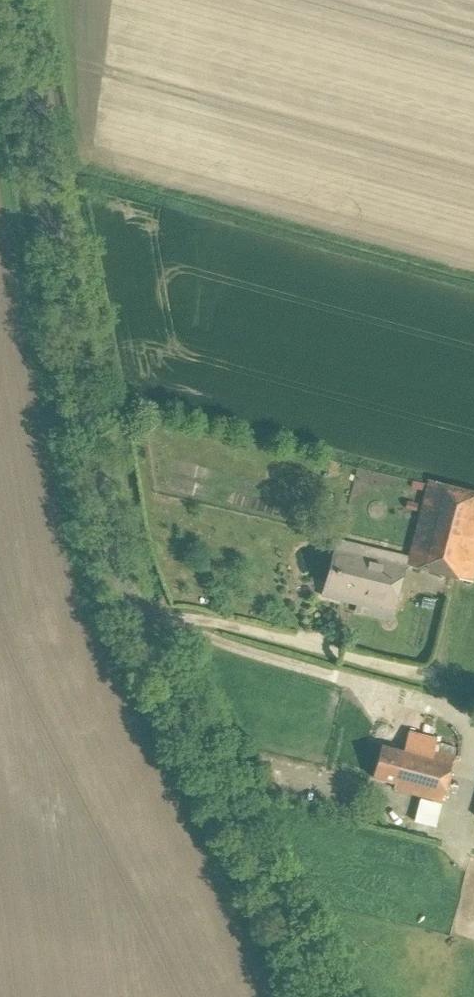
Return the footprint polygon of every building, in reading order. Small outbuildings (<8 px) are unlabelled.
[(406,566),(473,582),(473,578),(473,492),(429,481),(406,566)] [(326,587),(348,592),(346,598),(393,608),(404,564),(357,554),(356,559),(334,553),(326,587)] [(395,784),(394,790),(442,802),(456,748),(435,743),(436,739),(415,734),(412,745),(406,744),(404,751),(382,746),(373,778),(395,784)]
